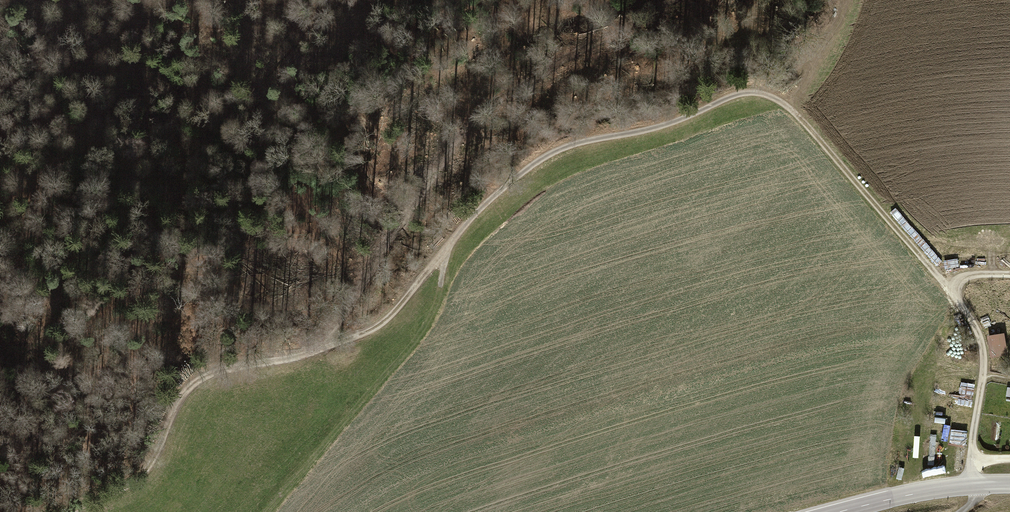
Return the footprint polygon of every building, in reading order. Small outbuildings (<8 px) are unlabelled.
[(1004,332),(986,335),(990,357),(1008,354),(1004,332)] [(952,427),(951,442),(967,444),(969,429),(952,427)]
